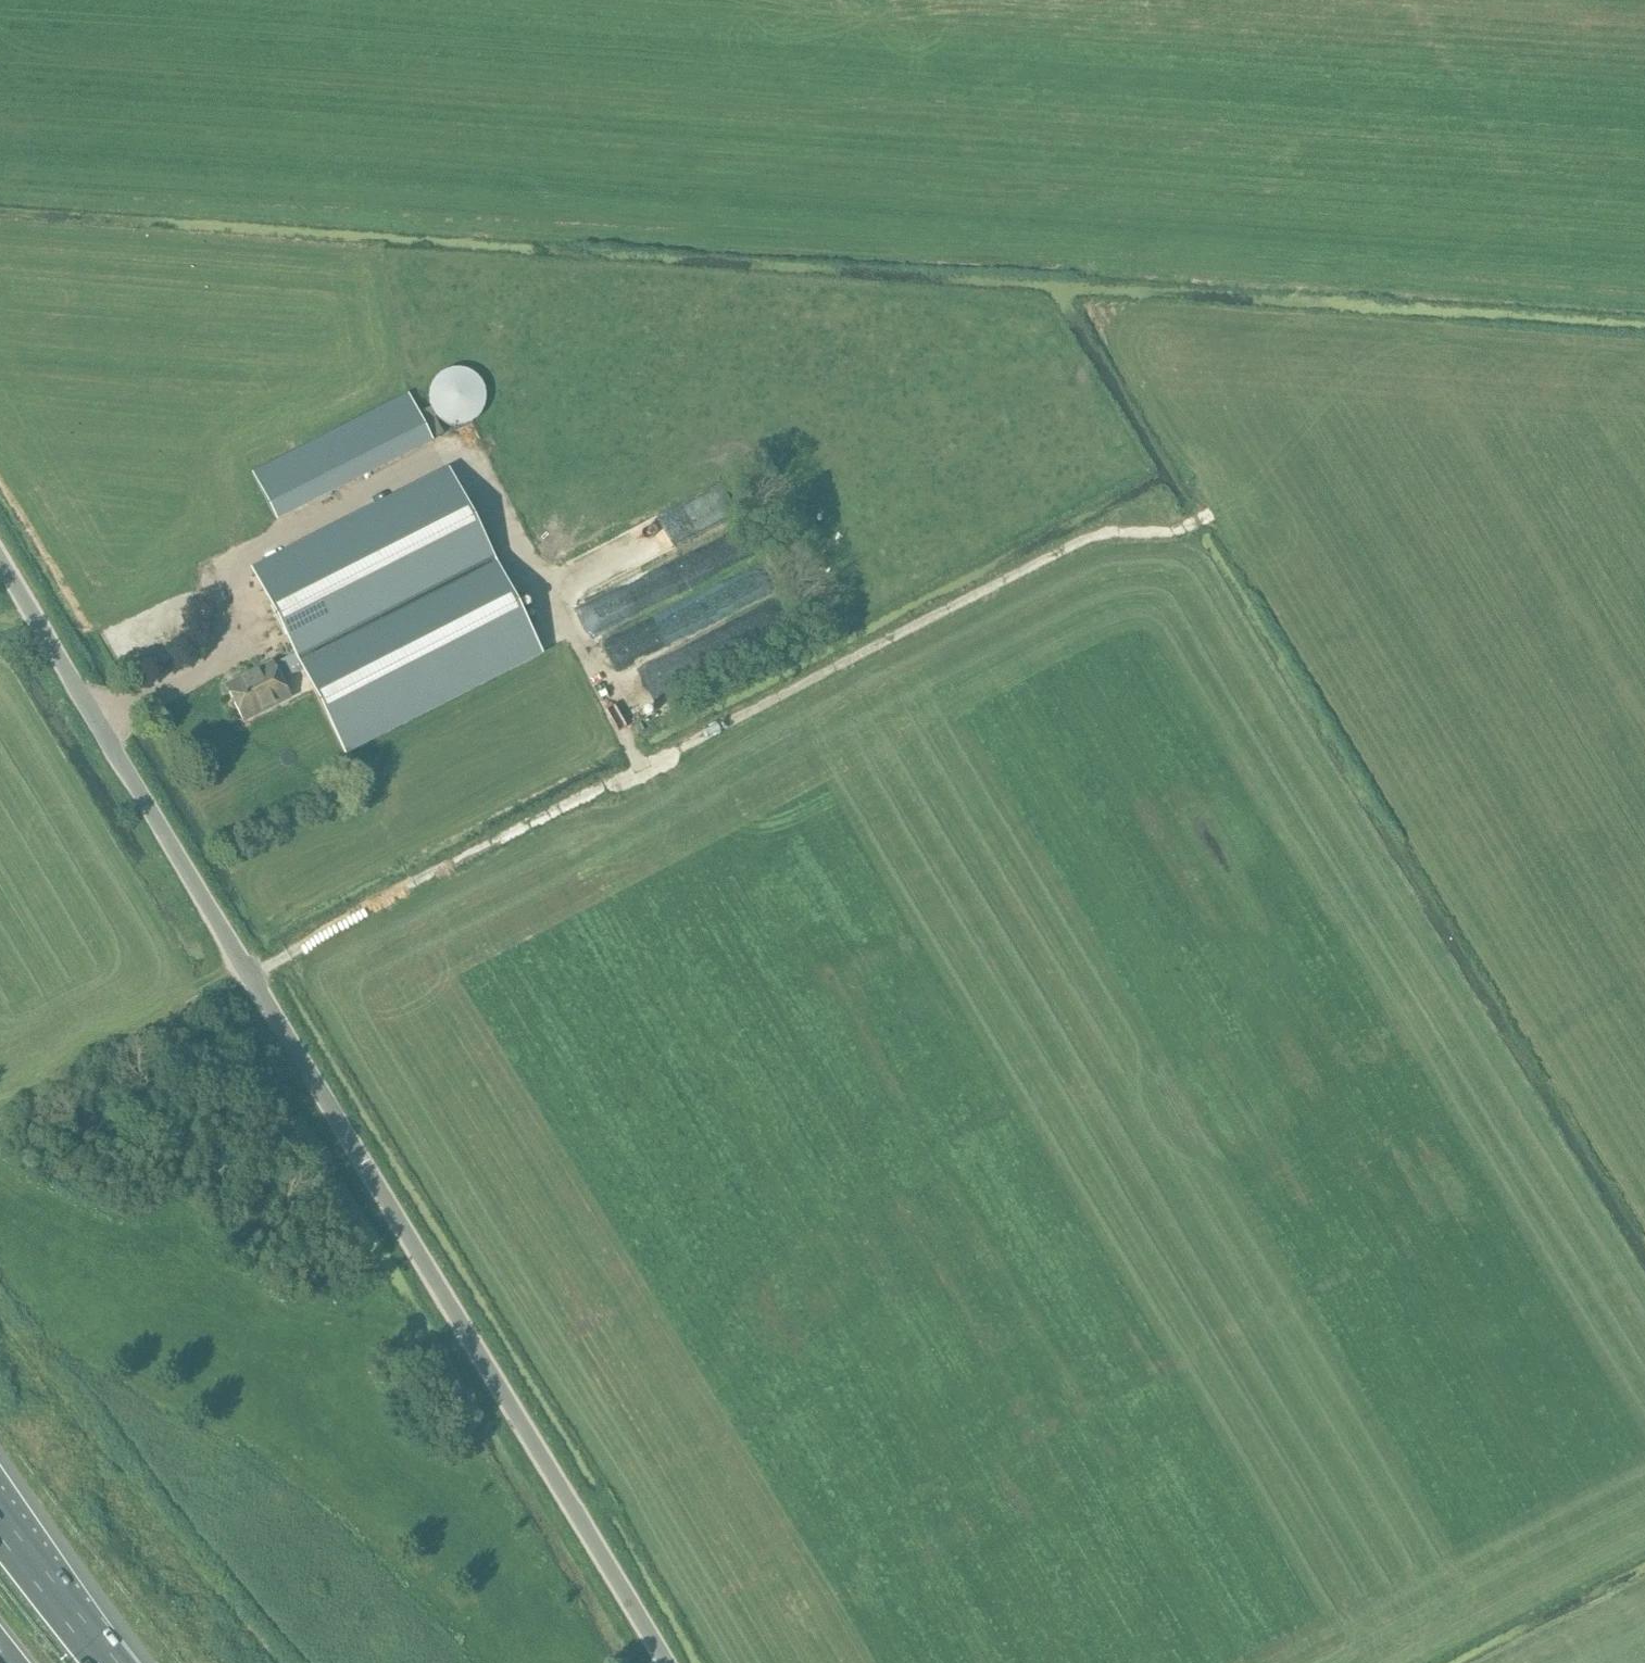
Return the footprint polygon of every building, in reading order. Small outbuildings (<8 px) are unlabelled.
[(453,425),(458,425),(463,425),(467,424),(472,421),(476,419),(479,415),(482,411),(484,407),(486,402),(486,397),(486,392),(484,387),(482,383),(479,379),(476,375),(472,373),(468,371),(463,369),(458,369),(453,369),(448,371),(444,373),(440,375),(436,379),(433,383),(431,387),(430,392),(430,397),(430,402),(431,407),(433,411),(436,415),(440,419),(444,421),(448,424),(453,425)] [(253,471),(278,521),(433,442),(408,393),(253,471)] [(290,698),(281,680),(303,669),(304,671),(498,572),(501,571),(450,471),(253,570),(295,653),(273,664),(272,662),(227,686),(246,722),(290,698)] [(737,614),(738,616),(771,604),(758,567),(698,588),(711,625),(718,623),(722,636),(728,633),(723,618),(737,614)] [(347,753),(541,655),(501,571),(498,572),(304,671),(346,751),(347,753)] [(605,639),(612,653),(631,644),(623,629),(605,639)]
